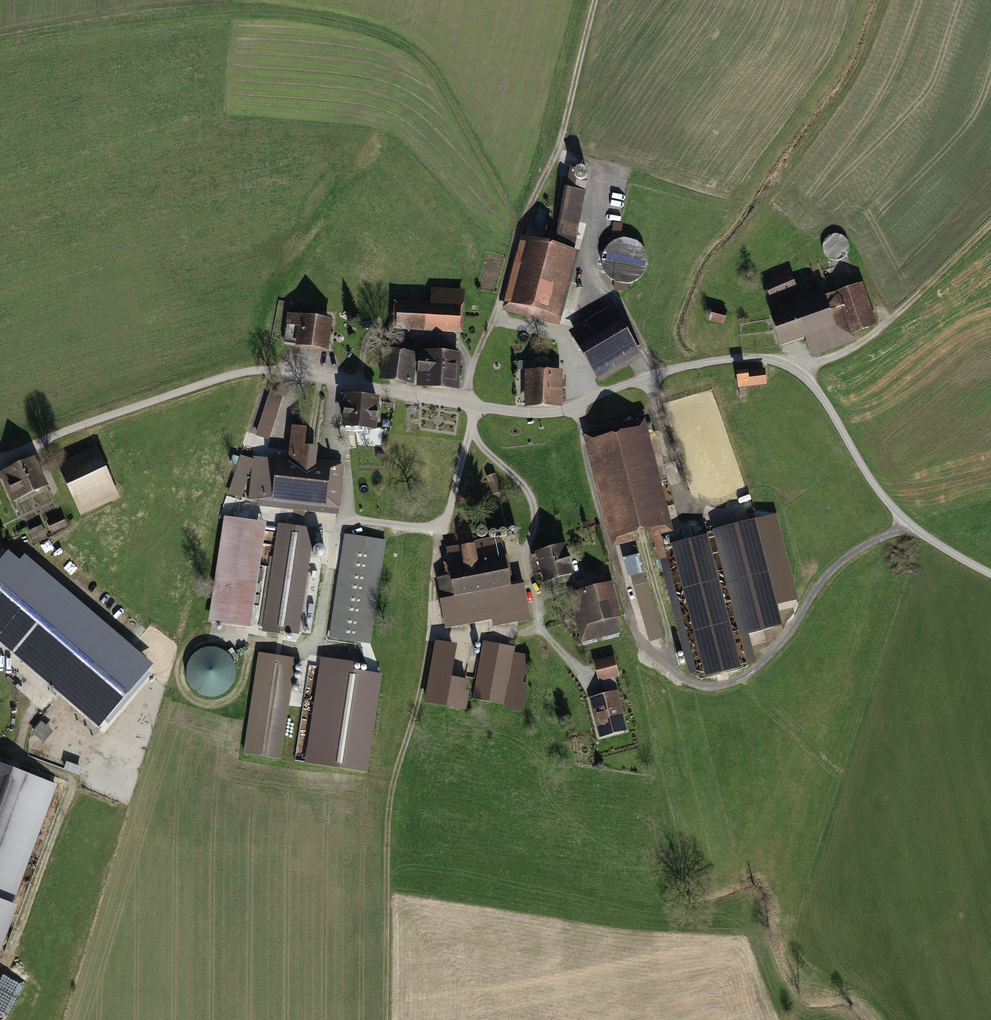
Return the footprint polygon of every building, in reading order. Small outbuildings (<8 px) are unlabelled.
[(586,192),(567,188),(557,243),(576,246),(586,192)] [(613,235),(621,236),(623,223),(615,222),(613,235)] [(836,230),(821,247),(835,260),(851,243),(836,230)] [(580,252),(523,237),(504,312),(561,327),(580,252)] [(615,277),(615,290),(629,290),(629,280),(647,280),(647,243),(606,243),(606,277),(615,277)] [(794,262),(768,272),(777,293),(802,283),(794,262)] [(803,299),(780,307),(791,337),(815,329),(822,348),(865,333),(862,325),(888,316),(873,275),(839,287),(837,281),(801,293),(803,299)] [(429,306),(396,304),(395,330),(463,333),(465,291),(430,289),(429,306)] [(620,295),(575,320),(604,371),(649,346),(620,295)] [(729,313),(712,309),(710,322),(726,326),(729,313)] [(333,321),(289,315),(287,325),(298,327),(296,346),(329,350),(333,321)] [(420,350),(386,345),(381,375),(416,380),(420,350)] [(461,348),(421,347),(420,383),(459,385),(461,348)] [(567,362),(531,363),(532,395),(568,395),(567,362)] [(766,371),(738,374),(739,387),(768,384),(766,371)] [(283,397),(270,393),(256,437),(270,441),(283,397)] [(382,400),(347,396),(344,428),(379,431),(382,400)] [(643,427),(596,439),(621,536),(645,530),(648,542),(636,545),(639,555),(628,558),(650,641),(661,638),(645,577),(664,573),(689,669),(695,668),(659,526),(668,523),(643,427)] [(290,462),(256,459),(252,500),(338,507),(341,467),(317,465),(319,447),(304,446),(306,430),(293,429),(290,462)] [(98,450),(58,467),(79,517),(119,500),(98,450)] [(253,460),(242,457),(230,493),(241,497),(253,460)] [(35,459),(1,474),(13,503),(48,489),(35,459)] [(61,518),(28,533),(34,546),(67,531),(61,518)] [(268,524),(225,518),(210,623),(253,629),(268,524)] [(754,524),(713,535),(745,655),(752,653),(747,633),(781,625),(754,524)] [(317,532),(278,526),(264,630),(303,636),(317,532)] [(387,542),(346,536),(330,640),(372,646),(387,542)] [(458,600),(441,603),(447,632),(493,623),(494,628),(530,620),(523,588),(511,590),(501,540),(448,552),(458,600)] [(709,540),(673,549),(703,670),(739,661),(709,540)] [(567,546),(536,555),(545,584),(576,575),(567,546)] [(8,550),(0,559),(0,644),(100,729),(154,665),(24,554),(19,559),(8,550)] [(614,584),(571,594),(582,643),(625,634),(614,584)] [(462,647),(435,642),(424,704),(468,712),(471,695),(466,694),(469,680),(457,678),(462,647)] [(517,649),(484,642),(473,699),(524,709),(528,687),(523,686),(529,656),(516,653),(517,649)] [(185,657),(199,699),(240,686),(226,644),(185,657)] [(296,659),(258,654),(244,754),(282,759),(296,659)] [(616,658),(595,663),(599,681),(620,675),(616,658)] [(380,674),(328,667),(315,762),(367,769),(380,674)] [(619,693),(590,699),(599,740),(629,733),(619,693)] [(43,720),(32,730),(43,741),(53,731),(43,720)] [(81,773),(83,766),(66,763),(65,770),(81,773)] [(26,775),(0,766),(0,849),(26,775)] [(10,1015),(22,982),(0,974),(0,1011),(10,1015)]
